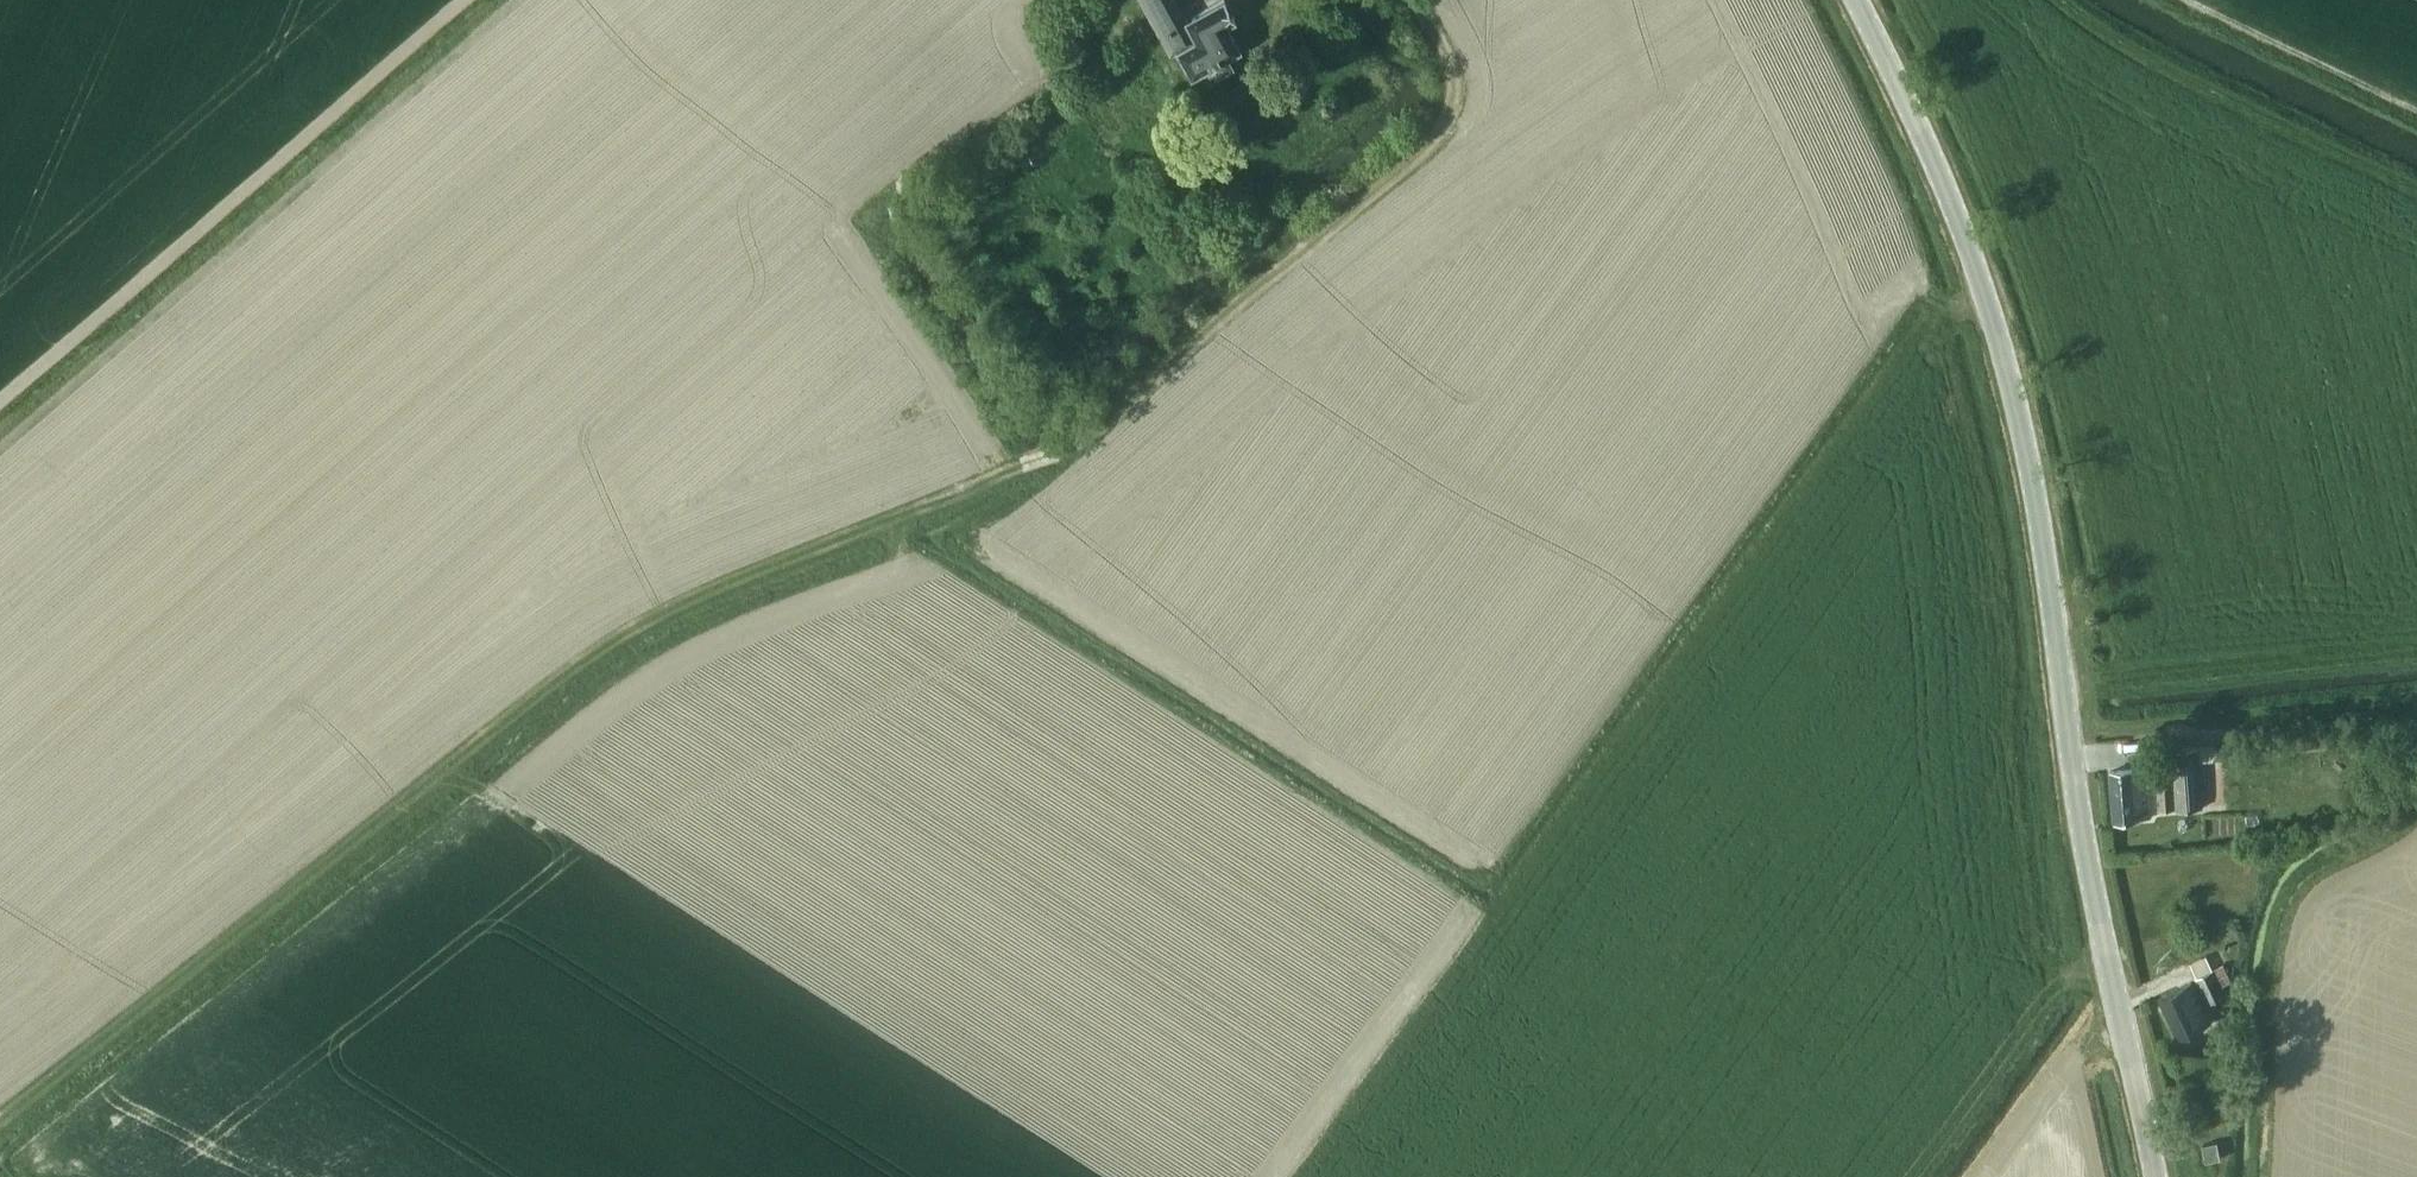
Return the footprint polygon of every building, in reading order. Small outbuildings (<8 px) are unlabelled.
[(1170,53),(1176,50),(1191,76),(1204,69),(1210,80),(1233,67),(1227,56),(1240,49),(1226,23),(1235,18),(1225,0),(1219,0),(1185,18),(1176,0),(1140,0),(1170,53)] [(2200,787),(2198,746),(2173,747),(2174,773),(2157,774),(2157,777),(2148,778),(2147,767),(2111,770),(2115,820),(2151,817),(2148,785),(2157,784),(2160,808),(2176,807),(2176,808),(2203,806),(2201,787),(2200,787)] [(2209,1001),(2226,993),(2221,984),(2231,979),(2224,963),(2196,975),(2209,1001)] [(2210,1020),(2192,981),(2160,997),(2178,1035),(2210,1020)] [(2221,1157),(2218,1140),(2203,1143),(2206,1160),(2221,1157)]
